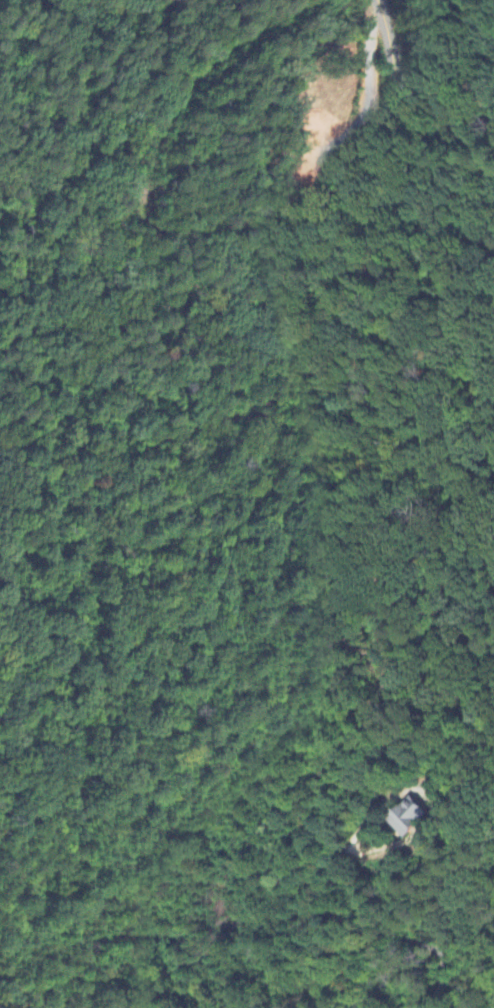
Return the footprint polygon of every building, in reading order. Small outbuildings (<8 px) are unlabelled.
[(387,822),(406,840),(430,815),(410,797),(387,822)]
